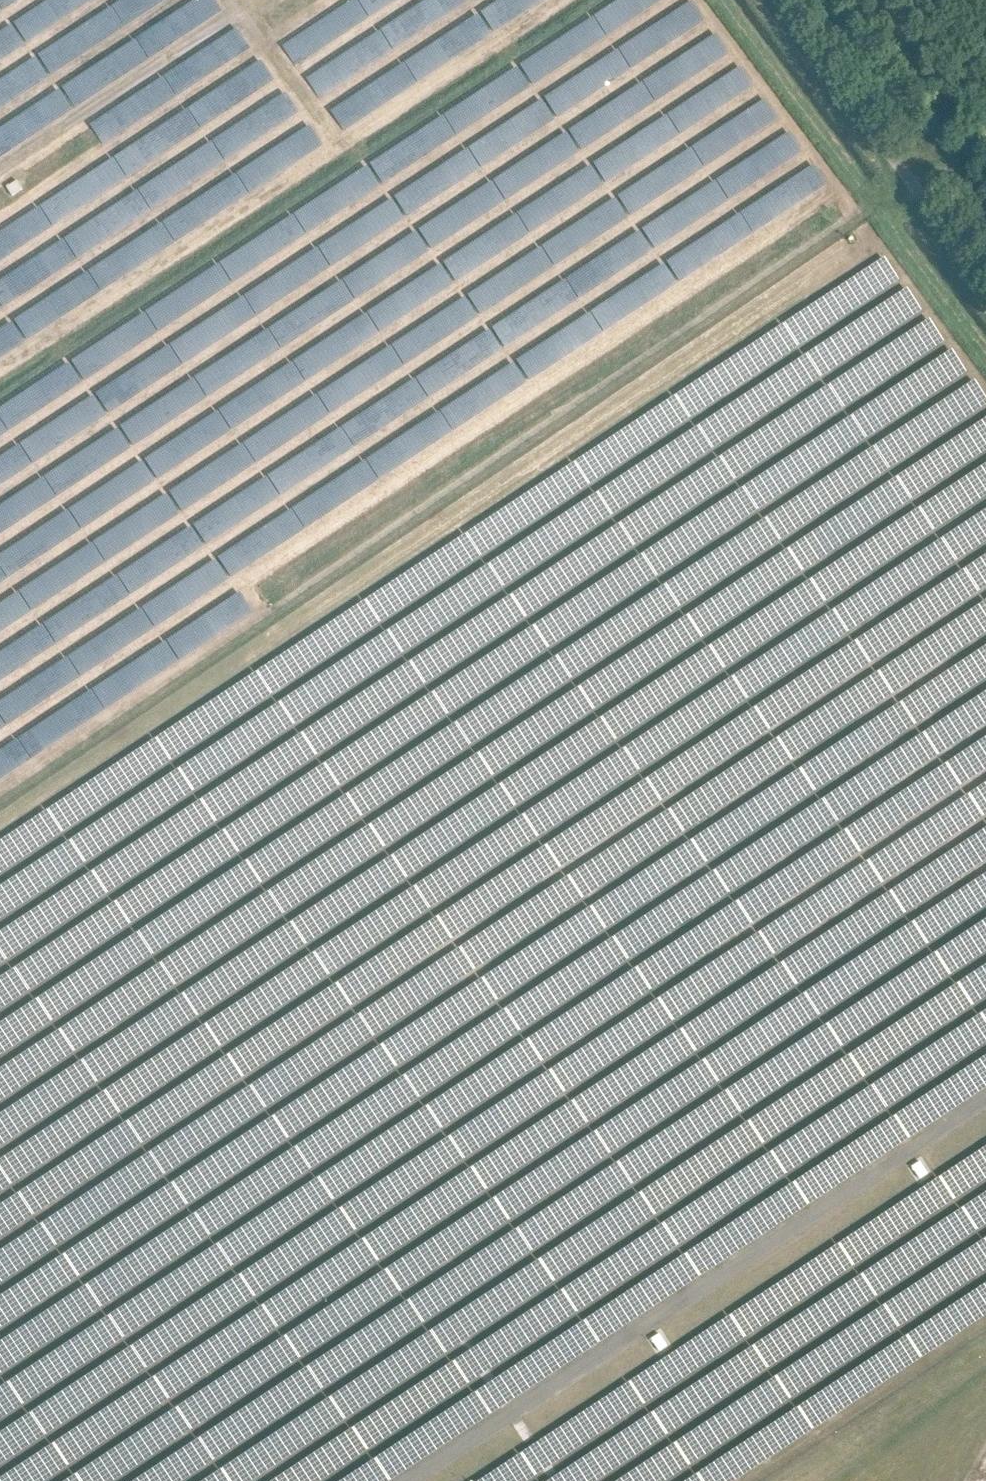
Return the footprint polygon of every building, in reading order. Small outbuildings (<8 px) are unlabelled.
[(163,18),(174,37),(217,14),(209,0),(195,0),(163,18)] [(537,0),(492,0),(477,9),(489,28),(537,0)] [(338,126),(489,39),(477,19),(401,63),(407,74),(398,80),(393,72),(328,109),(338,126)] [(222,37),(235,57),(248,48),(235,29),(222,37)] [(307,78),(315,96),(343,84),(335,66),(307,78)] [(273,172),(317,149),(287,93),(269,102),(281,124),(295,117),(303,131),(263,152),(273,172)] [(13,196),(22,190),(17,182),(7,188),(13,196)]
